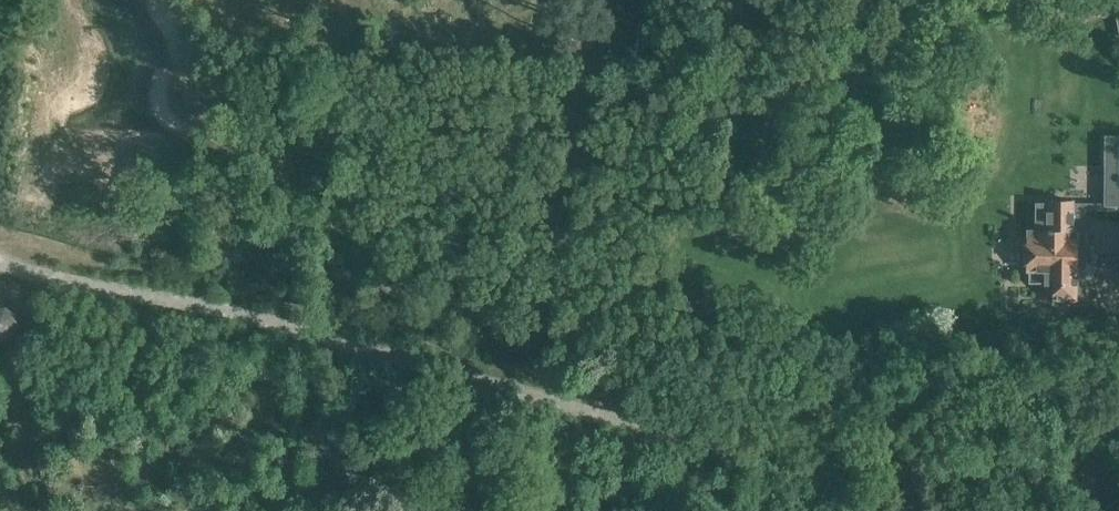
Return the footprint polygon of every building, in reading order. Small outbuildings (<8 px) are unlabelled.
[(1074,301),(1074,295),(1084,295),(1085,262),(1083,262),(1084,230),(1072,230),(1073,212),(1085,213),(1085,209),(1118,210),(1118,133),(1108,132),(1106,201),(1037,199),(1036,230),(1027,230),(1026,272),(1044,272),(1044,283),(1046,285),(1052,285),(1051,301),(1056,301),(1059,303),(1066,304),(1069,301),(1074,301)] [(4,311),(0,311),(0,333),(7,332),(13,324),(11,316),(4,311)]
